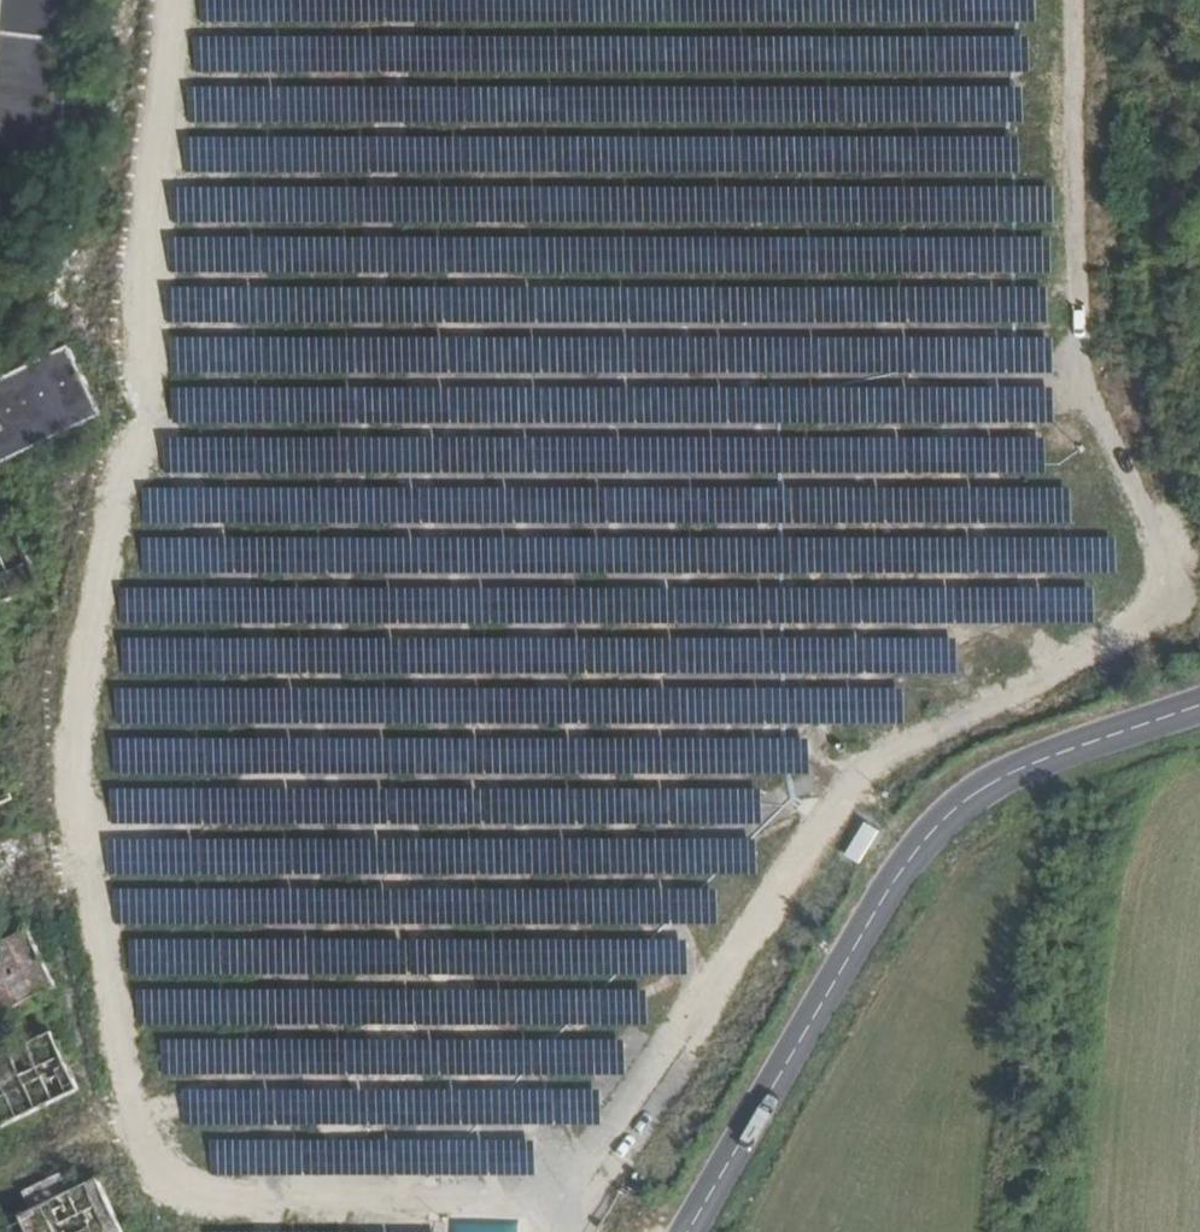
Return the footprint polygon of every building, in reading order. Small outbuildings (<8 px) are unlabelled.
[(42,114),(39,108),(43,102),(47,97),(52,89),(56,81),(60,72),(64,61),(67,53),(69,45),(72,37),(73,26),(74,17),(74,9),(74,0),(0,0),(0,175),(5,176),(7,161),(36,165),(42,114)] [(63,168),(81,0),(74,0),(74,9),(74,17),(73,26),(72,37),(69,45),(67,53),(64,61),(60,72),(56,81),(52,89),(47,97),(43,102),(39,108),(42,114),(36,165),(63,168)] [(82,428),(105,416),(88,380),(72,348),(0,382),(0,467),(82,428)] [(0,768),(0,806),(15,799),(0,768)] [(58,987),(30,928),(7,940),(0,943),(0,1016),(58,987)] [(13,1051),(0,1025),(0,1129),(82,1090),(54,1031),(13,1051)] [(298,1116),(312,1153),(371,1129),(356,1093),(298,1116)] [(99,1177),(70,1191),(62,1175),(27,1193),(34,1209),(19,1216),(27,1231),(127,1231),(99,1177)]
